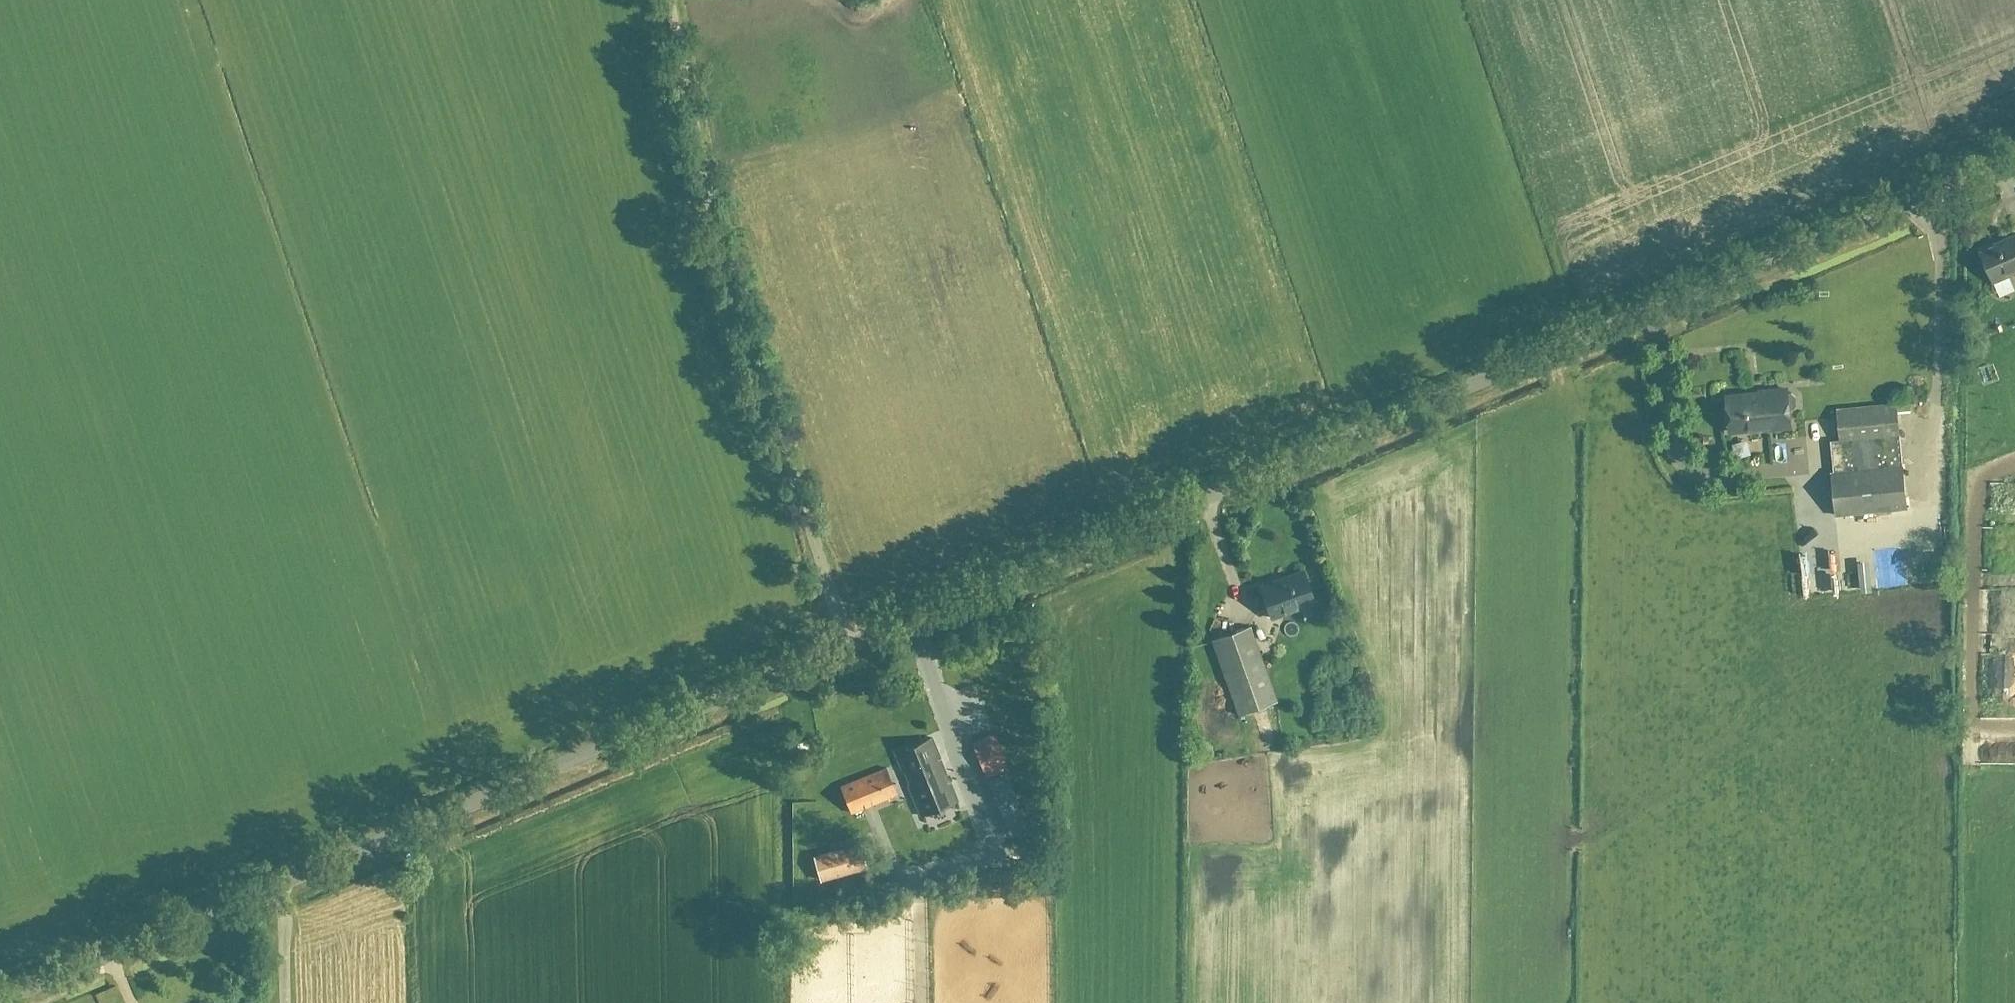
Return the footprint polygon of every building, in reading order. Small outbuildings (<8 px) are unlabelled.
[(1993,282),(2014,272),(2014,235),(2001,241),(2001,243),(1981,252),(1993,282)] [(1759,393),(1726,396),(1730,431),(1766,427),(1767,429),(1790,426),(1788,408),(1793,408),(1796,404),(1795,396),(1791,393),(1787,393),(1786,389),(1759,391),(1759,393)] [(1896,403),(1837,409),(1838,417),(1840,442),(1899,437),(1896,403)] [(1855,515),(1866,514),(1907,510),(1902,464),(1831,471),(1835,517),(1855,515)] [(1264,597),(1271,618),(1301,608),(1313,604),(1302,571),(1260,586),(1264,597)] [(1264,665),(1249,626),(1211,640),(1239,715),(1251,711),(1277,701),(1264,665)] [(985,775),(1007,766),(993,734),(972,744),(985,775)] [(932,738),(895,753),(903,773),(905,773),(909,784),(908,785),(920,816),(957,800),(949,779),(947,780),(945,775),(946,774),(932,738)] [(896,794),(885,768),(840,786),(851,813),(896,794)] [(866,868),(860,848),(859,844),(813,858),(820,882),(866,868)]
